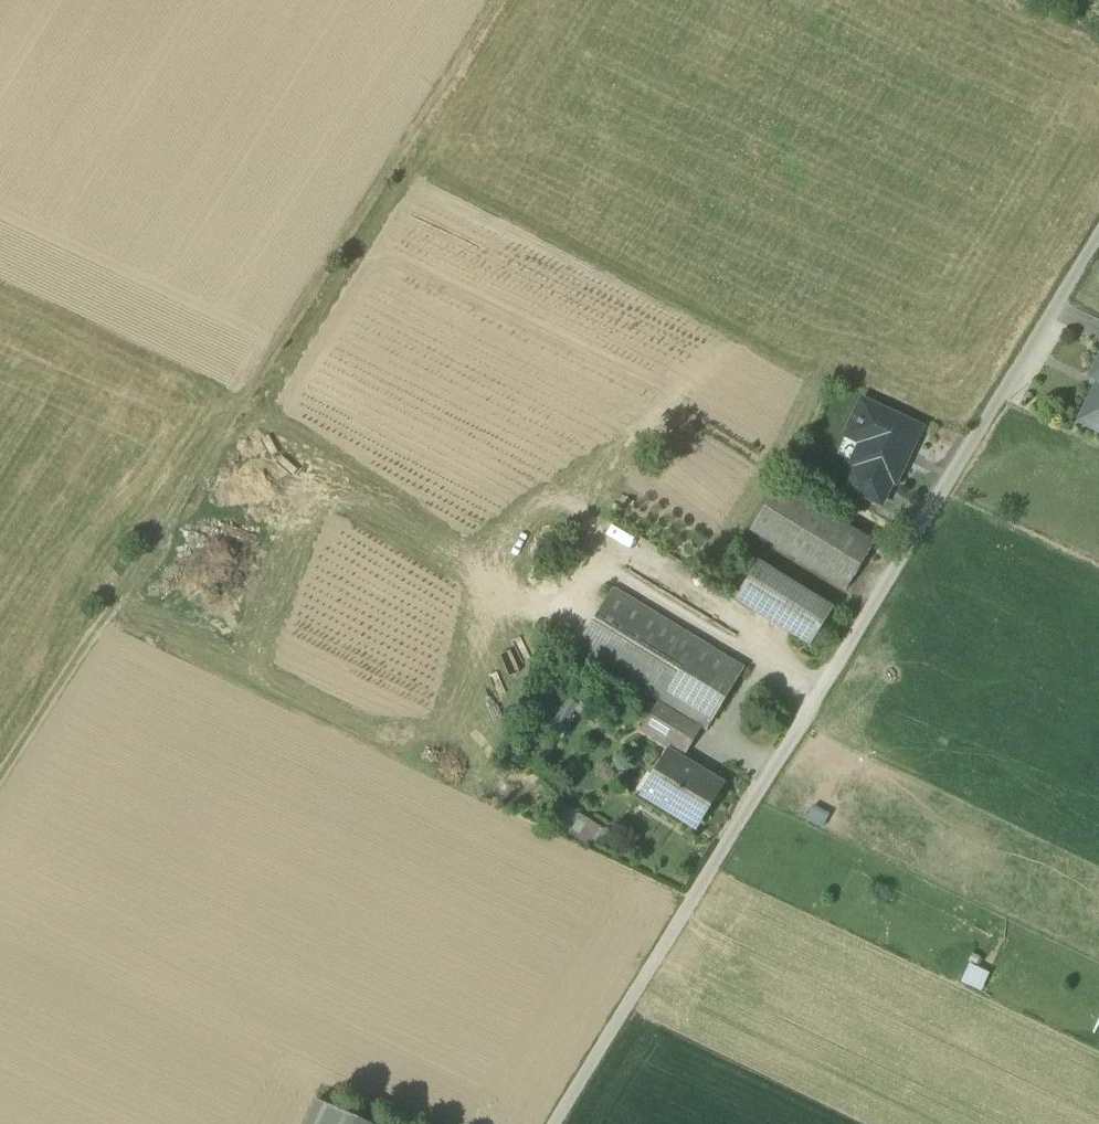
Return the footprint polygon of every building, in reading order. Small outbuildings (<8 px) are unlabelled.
[(1080,420),(1098,429),(1098,380),(1080,420)] [(920,428),(862,400),(846,434),(862,442),(852,462),(864,467),(861,473),(859,474),(888,487),(891,480),(894,481),(920,428)] [(888,487),(859,474),(854,476),(849,487),(881,502),(888,487)] [(875,542),(779,483),(750,530),(846,589),(875,542)] [(833,607),(758,561),(734,599),(810,646),(833,607)] [(744,668),(612,587),(574,649),(658,700),(696,723),(706,730),(744,668)] [(696,723),(658,700),(641,728),(679,751),(696,723)] [(720,784),(668,753),(655,775),(668,783),(657,802),(695,825),(720,784)] [(576,814),(571,832),(591,838),(596,820),(576,814)] [(967,962),(960,979),(980,987),(987,970),(967,962)] [(316,1100),(305,1123),(370,1123),(316,1100)]
